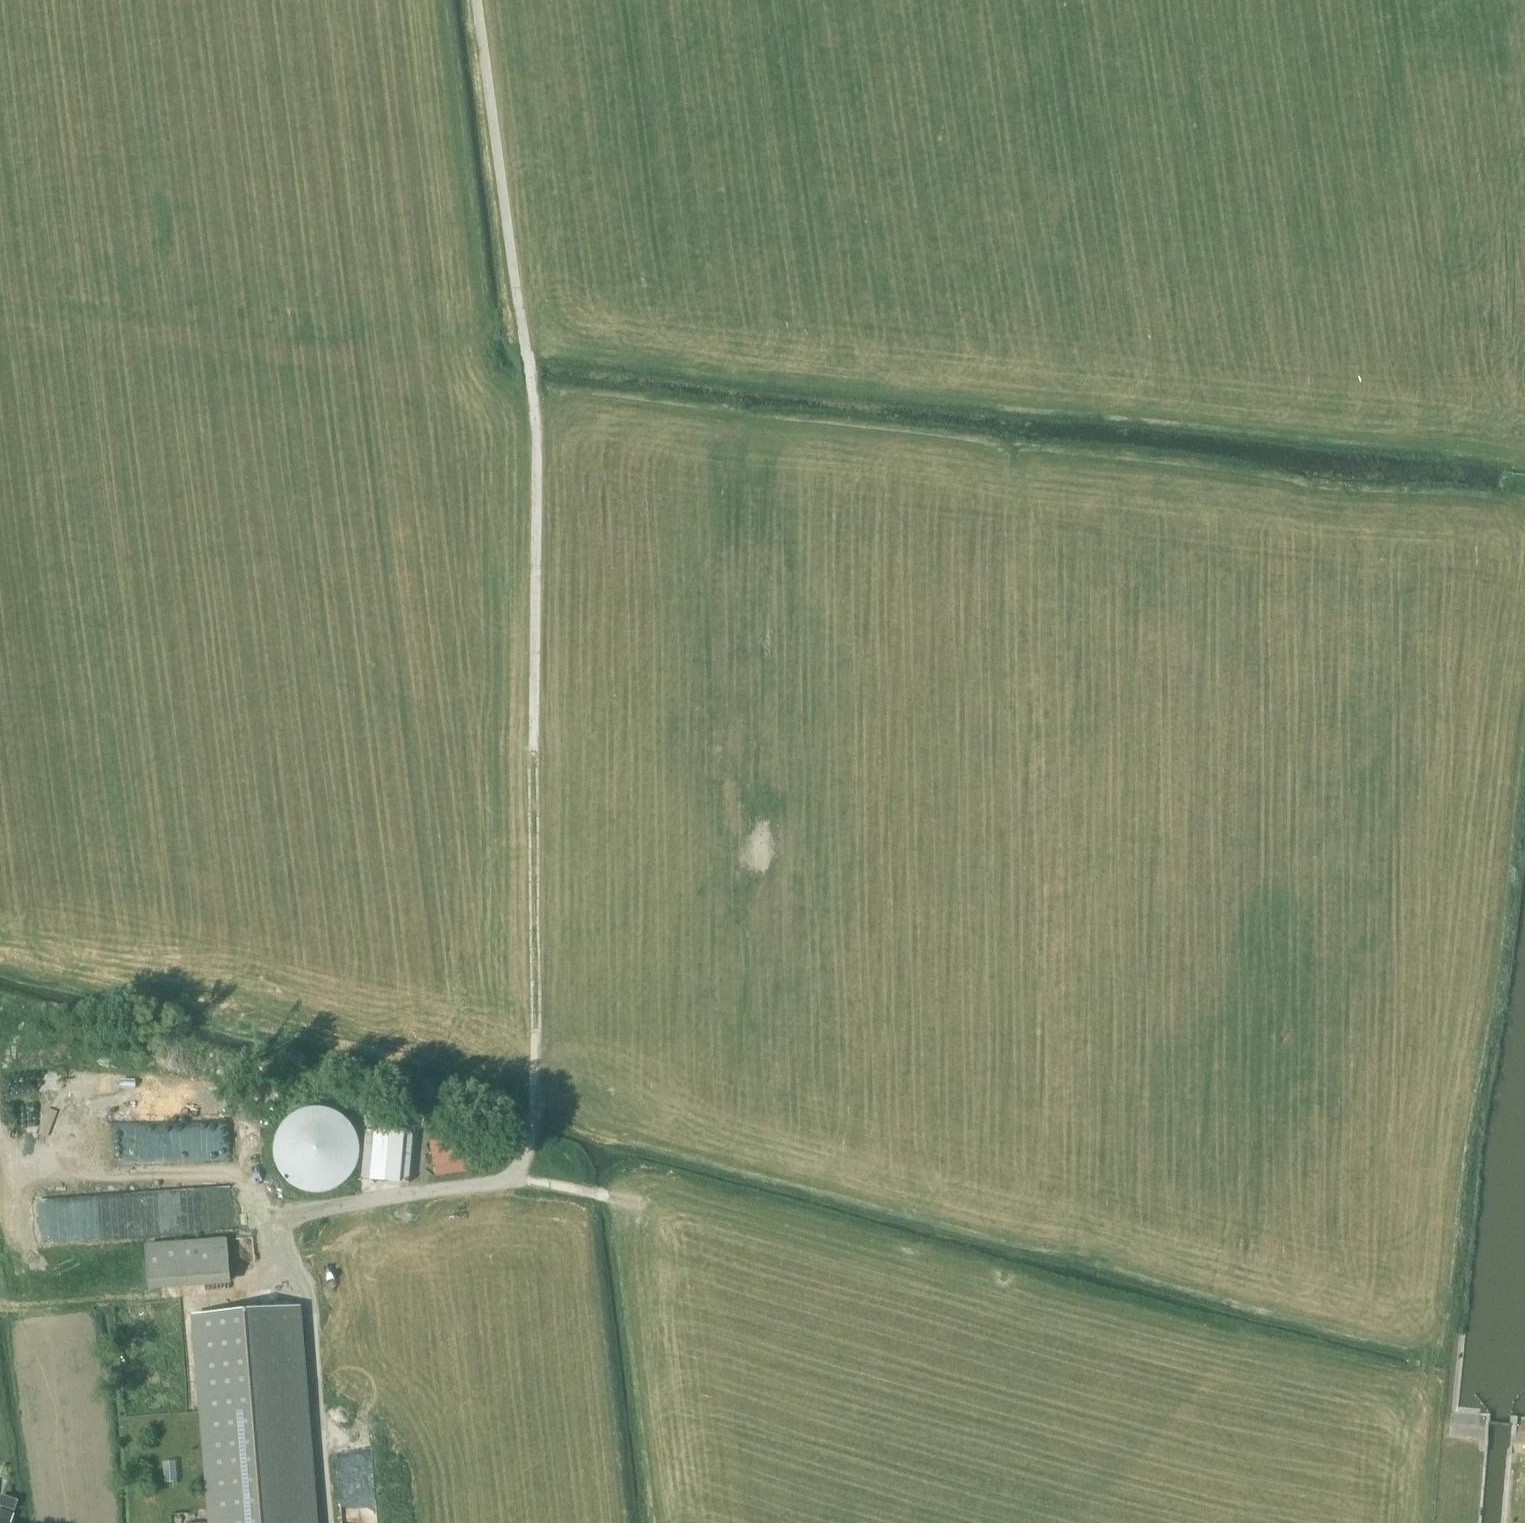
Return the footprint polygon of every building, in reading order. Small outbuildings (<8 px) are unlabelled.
[(117,1093),(120,1141),(220,1134),(216,1086),(117,1093)] [(323,1107),(317,1107),(311,1107),(305,1109),(300,1111),(294,1113),(289,1117),(285,1121),(281,1126),(278,1131),(276,1137),(274,1143),(274,1149),(274,1155),(275,1161),(277,1166),(280,1172),(283,1177),(287,1181),(292,1185),(297,1188),(302,1191),(308,1193),(314,1193),(320,1193),(326,1193),(332,1191),(338,1188),(343,1185),(347,1181),(351,1177),(355,1172),(357,1166),(359,1161),(360,1155),(361,1149),(360,1143),(359,1137),(356,1131),(353,1126),(350,1121),(345,1117),(340,1113),(335,1111),(329,1109),(323,1107)] [(480,1173),(479,1139),(435,1141),(436,1174),(480,1173)] [(38,1242),(72,1241),(71,1199),(37,1200),(38,1242)] [(231,1284),(228,1238),(146,1244),(149,1290),(231,1284)] [(346,1304),(197,1316),(213,1522),(364,1522),(346,1304)] [(0,1495),(0,1507),(13,1512),(17,1501),(0,1494),(0,1495)] [(13,1514),(0,1509),(0,1522),(10,1522),(13,1514)]
